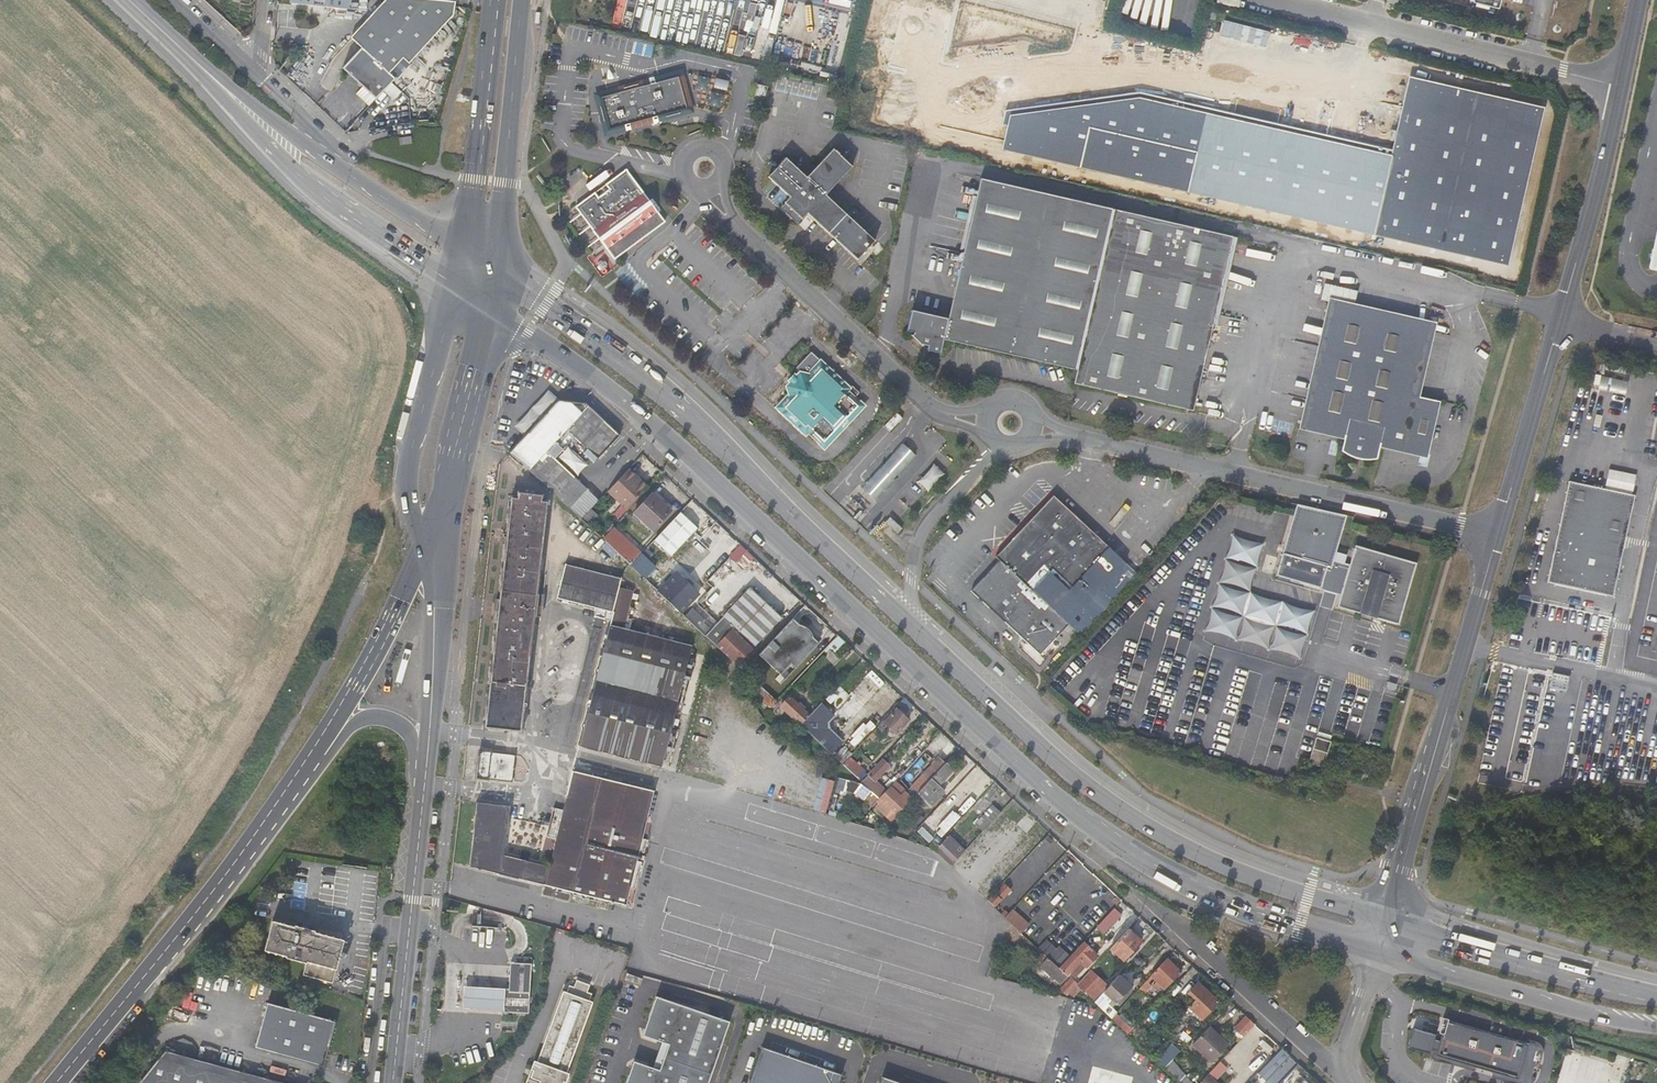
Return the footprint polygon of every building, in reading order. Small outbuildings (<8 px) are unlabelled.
[(345,0),(292,0),(291,5),(313,7),(323,8),(344,10),(345,0)] [(369,98),(375,102),(395,82),(398,78),(393,72),(409,56),(415,61),(461,14),(461,2),(444,0),(392,0),(356,37),(367,48),(348,67),(374,93),(369,98)] [(323,15),(323,8),(313,7),(312,15),(323,15)] [(1212,15),(1203,13),(1201,18),(1211,21),(1212,15)] [(609,133),(689,109),(679,75),(599,98),(601,107),(598,107),(600,118),(604,116),(609,133)] [(1442,84),(1436,127),(1458,130),(1464,87),(1442,84)] [(1489,131),(1482,158),(1504,164),(1511,137),(1489,131)] [(415,143),(414,136),(402,137),(403,145),(415,143)] [(790,198),(786,202),(806,222),(811,217),(859,263),(877,242),(830,199),(857,171),(834,148),(806,177),(787,159),(769,178),(790,198)] [(667,221),(626,171),(579,210),(619,261),(667,221)] [(942,355),(945,340),(1077,369),(1114,211),(981,182),(949,317),(914,309),(909,330),(915,332),(914,334),(920,345),(926,346),(925,352),(942,355)] [(780,209),(799,229),(806,222),(786,202),(780,209)] [(1192,415),(1234,241),(1115,213),(1075,387),(1192,415)] [(1648,270),(1656,272),(1656,229),(1648,270)] [(885,249),(880,244),(872,253),(877,257),(885,249)] [(1415,401),(1432,331),(1330,307),(1301,429),(1345,440),(1340,459),(1375,467),(1380,447),(1422,457),(1434,405),(1415,401)] [(811,377),(800,381),(792,390),(789,403),(775,418),(805,446),(806,447),(810,442),(826,456),(866,411),(856,403),(863,396),(856,390),(854,392),(823,364),(811,377)] [(1607,392),(1633,399),(1637,387),(1610,380),(1607,392)] [(559,401),(511,453),(527,468),(533,475),(559,498),(582,520),(592,510),(595,506),(582,494),(587,490),(555,460),(572,441),(594,463),(620,434),(589,405),(559,401)] [(898,431),(909,419),(903,412),(892,425),(898,431)] [(879,502),(918,458),(904,444),(865,489),(879,502)] [(935,464),(919,481),(929,489),(944,473),(935,464)] [(647,488),(629,470),(610,490),(624,504),(614,514),(618,518),(647,488)] [(1614,595),(1634,500),(1569,485),(1548,580),(1614,595)] [(647,527),(666,507),(652,494),(630,518),(636,523),(640,520),(647,527)] [(1125,565),(1053,497),(995,558),(1001,564),(973,594),(1039,656),(1125,565)] [(682,511),(688,517),(698,507),(692,500),(682,511)] [(504,547),(498,610),(496,633),(486,728),(520,732),(531,626),(533,605),(542,511),(537,511),(537,504),(515,502),(514,508),(508,508),(505,541),(504,547)] [(588,526),(598,516),(592,510),(582,520),(588,526)] [(893,515),(885,525),(888,528),(895,521),(903,528),(905,526),(893,515)] [(888,528),(896,537),(903,528),(895,521),(888,528)] [(640,556),(610,527),(601,538),(631,566),(640,556)] [(1209,632),(1304,659),(1318,610),(1252,592),(1266,544),(1236,536),(1209,632)] [(1344,593),(1340,606),(1374,615),(1392,553),(1357,544),(1350,570),(1344,593)] [(731,556),(748,572),(758,562),(741,546),(731,556)] [(1285,552),(1278,574),(1324,587),(1330,565),(1285,552)] [(1419,561),(1392,553),(1374,615),(1402,623),(1419,561)] [(644,578),(654,568),(640,556),(631,566),(644,578)] [(554,599),(595,609),(604,611),(613,613),(580,747),(668,770),(678,732),(671,730),(691,647),(624,629),(633,590),(619,587),(621,578),(562,563),(554,599)] [(1330,565),(1324,587),(1344,593),(1350,570),(1330,565)] [(676,574),(659,592),(680,613),(698,594),(690,587),(693,584),(688,579),(685,582),(676,574)] [(720,620),(732,632),(717,648),(736,666),(779,620),(747,590),(720,620)] [(538,626),(539,605),(533,605),(531,626),(538,626)] [(594,616),(603,618),(604,611),(595,609),(594,616)] [(693,609),(685,618),(698,629),(705,621),(693,609)] [(833,632),(825,640),(830,645),(838,637),(833,632)] [(829,646),(836,652),(845,643),(838,637),(830,645),(829,646)] [(825,640),(811,654),(817,659),(829,646),(830,645),(825,640)] [(778,672),(790,659),(773,643),(761,656),(778,672)] [(1544,688),(1561,693),(1566,678),(1549,674),(1544,688)] [(867,686),(839,715),(848,724),(876,695),(867,686)] [(775,702),(770,698),(766,694),(761,699),(769,707),(775,702)] [(808,716),(788,697),(779,706),(799,725),(808,716)] [(898,705),(907,714),(914,707),(905,699),(898,705)] [(833,710),(823,700),(818,705),(828,715),(833,710)] [(828,715),(818,705),(808,716),(799,725),(826,750),(831,745),(822,736),(820,739),(806,726),(815,716),(827,727),(834,721),(828,715)] [(883,723),(882,722),(876,728),(880,732),(886,726),(894,734),(907,722),(896,710),(883,723)] [(1331,744),(1316,740),(1313,752),(1327,756),(1331,744)] [(483,751),(480,776),(491,778),(495,753),(483,751)] [(1327,756),(1313,752),(1309,767),(1323,771),(1327,756)] [(517,782),(520,757),(495,753),(491,778),(517,782)] [(939,757),(923,774),(930,780),(945,764),(939,757)] [(1515,767),(1509,767),(1509,775),(1524,775),(1525,757),(1515,757),(1515,767)] [(840,764),(859,782),(863,778),(861,776),(863,773),(847,758),(840,764)] [(890,768),(882,760),(860,783),(877,799),(884,792),(875,783),(890,768)] [(939,786),(953,771),(946,763),(945,764),(930,780),(917,793),(930,806),(943,792),(939,786)] [(626,904),(628,894),(643,833),(653,790),(572,769),(563,809),(556,838),(549,864),(504,854),(509,804),(478,801),(470,866),(545,884),(542,894),(567,900),(570,891),(626,904)] [(1366,786),(1370,774),(1359,771),(1356,782),(1366,786)] [(860,783),(859,784),(847,781),(846,787),(856,790),(871,805),(877,799),(860,783)] [(874,808),(889,822),(895,816),(912,798),(894,781),(884,792),(877,799),(880,802),(874,808)] [(552,806),(545,835),(556,838),(563,809),(552,806)] [(981,818),(989,826),(1000,813),(993,806),(981,818)] [(634,896),(648,834),(643,833),(628,894),(634,896)] [(946,837),(937,847),(953,862),(962,853),(946,837)] [(995,909),(1008,894),(1001,887),(988,901),(995,909)] [(1103,934),(1120,915),(1113,908),(1096,927),(1103,934)] [(1004,918),(1007,921),(1010,924),(1017,916),(1012,910),(1004,918)] [(287,958),(307,963),(304,976),(334,984),(346,941),(317,933),(317,931),(295,926),(295,927),(273,921),(265,950),(287,956),(287,958)] [(1123,960),(1141,941),(1129,928),(1110,948),(1123,960)] [(1086,967),(1096,956),(1082,943),(1058,969),(1066,977),(1079,962),(1086,967)] [(1165,989),(1180,972),(1166,958),(1150,976),(1165,989)] [(508,988),(504,987),(503,1009),(503,1011),(527,1013),(531,962),(510,961),(508,988)] [(1043,970),(1059,985),(1066,977),(1058,969),(1051,962),(1043,970)] [(1075,985),(1086,995),(1093,1002),(1106,987),(1089,970),(1075,985)] [(1130,988),(1117,976),(1106,987),(1093,1002),(1098,1007),(1111,1019),(1116,1013),(1105,1002),(1109,997),(1116,1003),(1130,988)] [(1059,990),(1065,996),(1075,985),(1069,980),(1059,990)] [(531,1069),(528,1076),(526,1082),(565,1082),(568,1074),(565,1072),(590,1001),(587,1000),(589,993),(585,992),(587,986),(574,981),(572,987),(567,985),(564,992),(562,991),(537,1062),(534,1061),(531,1069)] [(1196,982),(1186,993),(1193,999),(1174,1019),(1180,1025),(1192,1012),(1199,1019),(1216,1001),(1196,982)] [(464,984),(462,1006),(468,1007),(478,1008),(488,1008),(503,1009),(504,987),(489,986),(479,986),(470,985),(464,984)] [(643,1062),(636,1082),(708,1082),(731,1017),(667,995),(655,1031),(657,1035),(679,1043),(671,1068),(648,1060),(643,1062)] [(336,1023),(267,1004),(255,1048),(325,1067),(336,1023)] [(1234,1029),(1242,1036),(1253,1024),(1245,1016),(1234,1029)] [(1451,1018),(1448,1018),(1447,1021),(1442,1038),(1436,1037),(1438,1032),(1416,1026),(1410,1045),(1432,1052),(1433,1047),(1439,1049),(1437,1053),(1520,1078),(1521,1077),(1533,1081),(1534,1081),(1535,1081),(1536,1080),(1537,1079),(1545,1050),(1545,1049),(1545,1048),(1544,1047),(1543,1046),(1531,1043),(1531,1042),(1451,1018)] [(1122,1022),(1119,1026),(1127,1035),(1131,1031),(1122,1022)] [(1204,1032),(1193,1043),(1212,1061),(1222,1050),(1204,1032)] [(1265,1064),(1273,1071),(1288,1056),(1280,1048),(1279,1049),(1276,1052),(1265,1064)] [(167,1051),(141,1082),(282,1082),(167,1051)] [(838,1082),(759,1055),(750,1082),(838,1082)]
